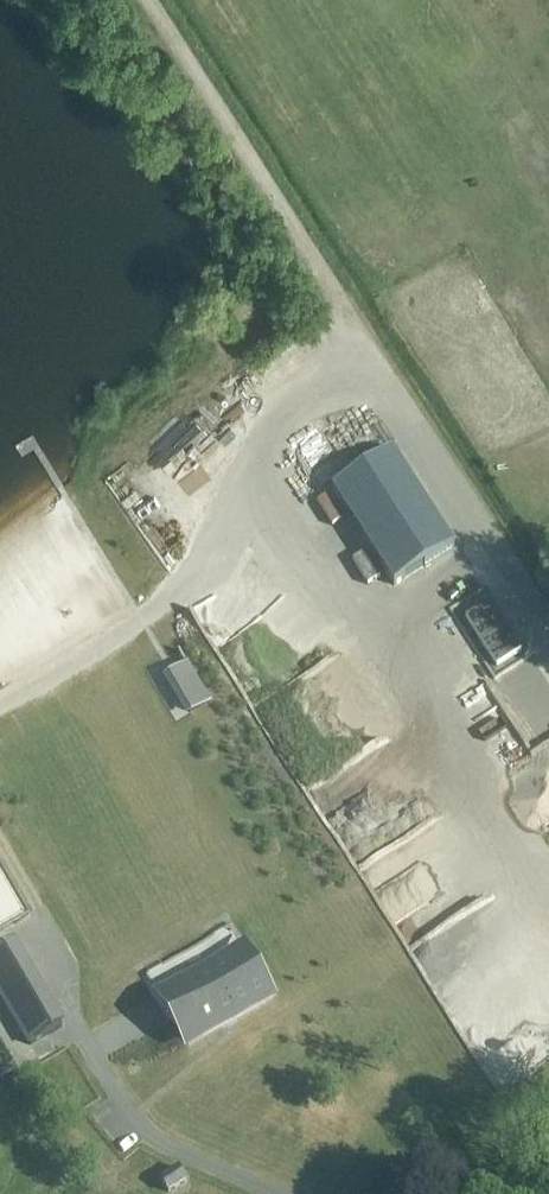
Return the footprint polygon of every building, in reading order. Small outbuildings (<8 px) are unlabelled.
[(247,382),(260,394),(269,384),(256,372),(247,382)] [(454,547),(392,450),(332,489),(393,586),(454,547)] [(464,618),(472,630),(496,615),(488,603),(464,618)] [(496,615),(472,630),(480,643),(504,628),(496,615)] [(480,643),(488,655),(512,640),(504,628),(480,643)] [(512,640),(488,655),(496,667),(519,652),(512,640)] [(185,1044),(270,994),(230,926),(145,976),(185,1044)] [(0,950),(0,995),(30,1046),(61,1028),(12,943),(0,950)] [(186,1182),(178,1169),(160,1181),(168,1193),(186,1182)]
